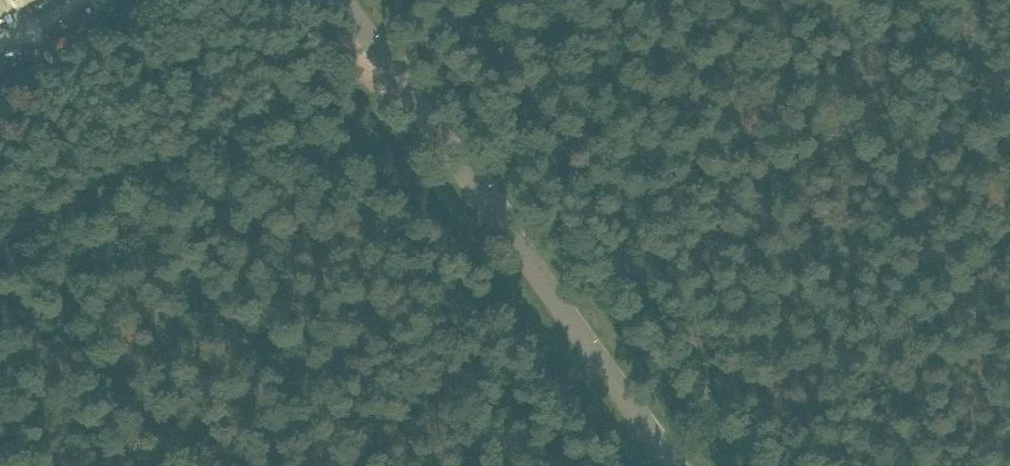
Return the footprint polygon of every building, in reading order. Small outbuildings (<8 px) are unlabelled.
[(39,0),(0,0),(0,20),(39,0)]
